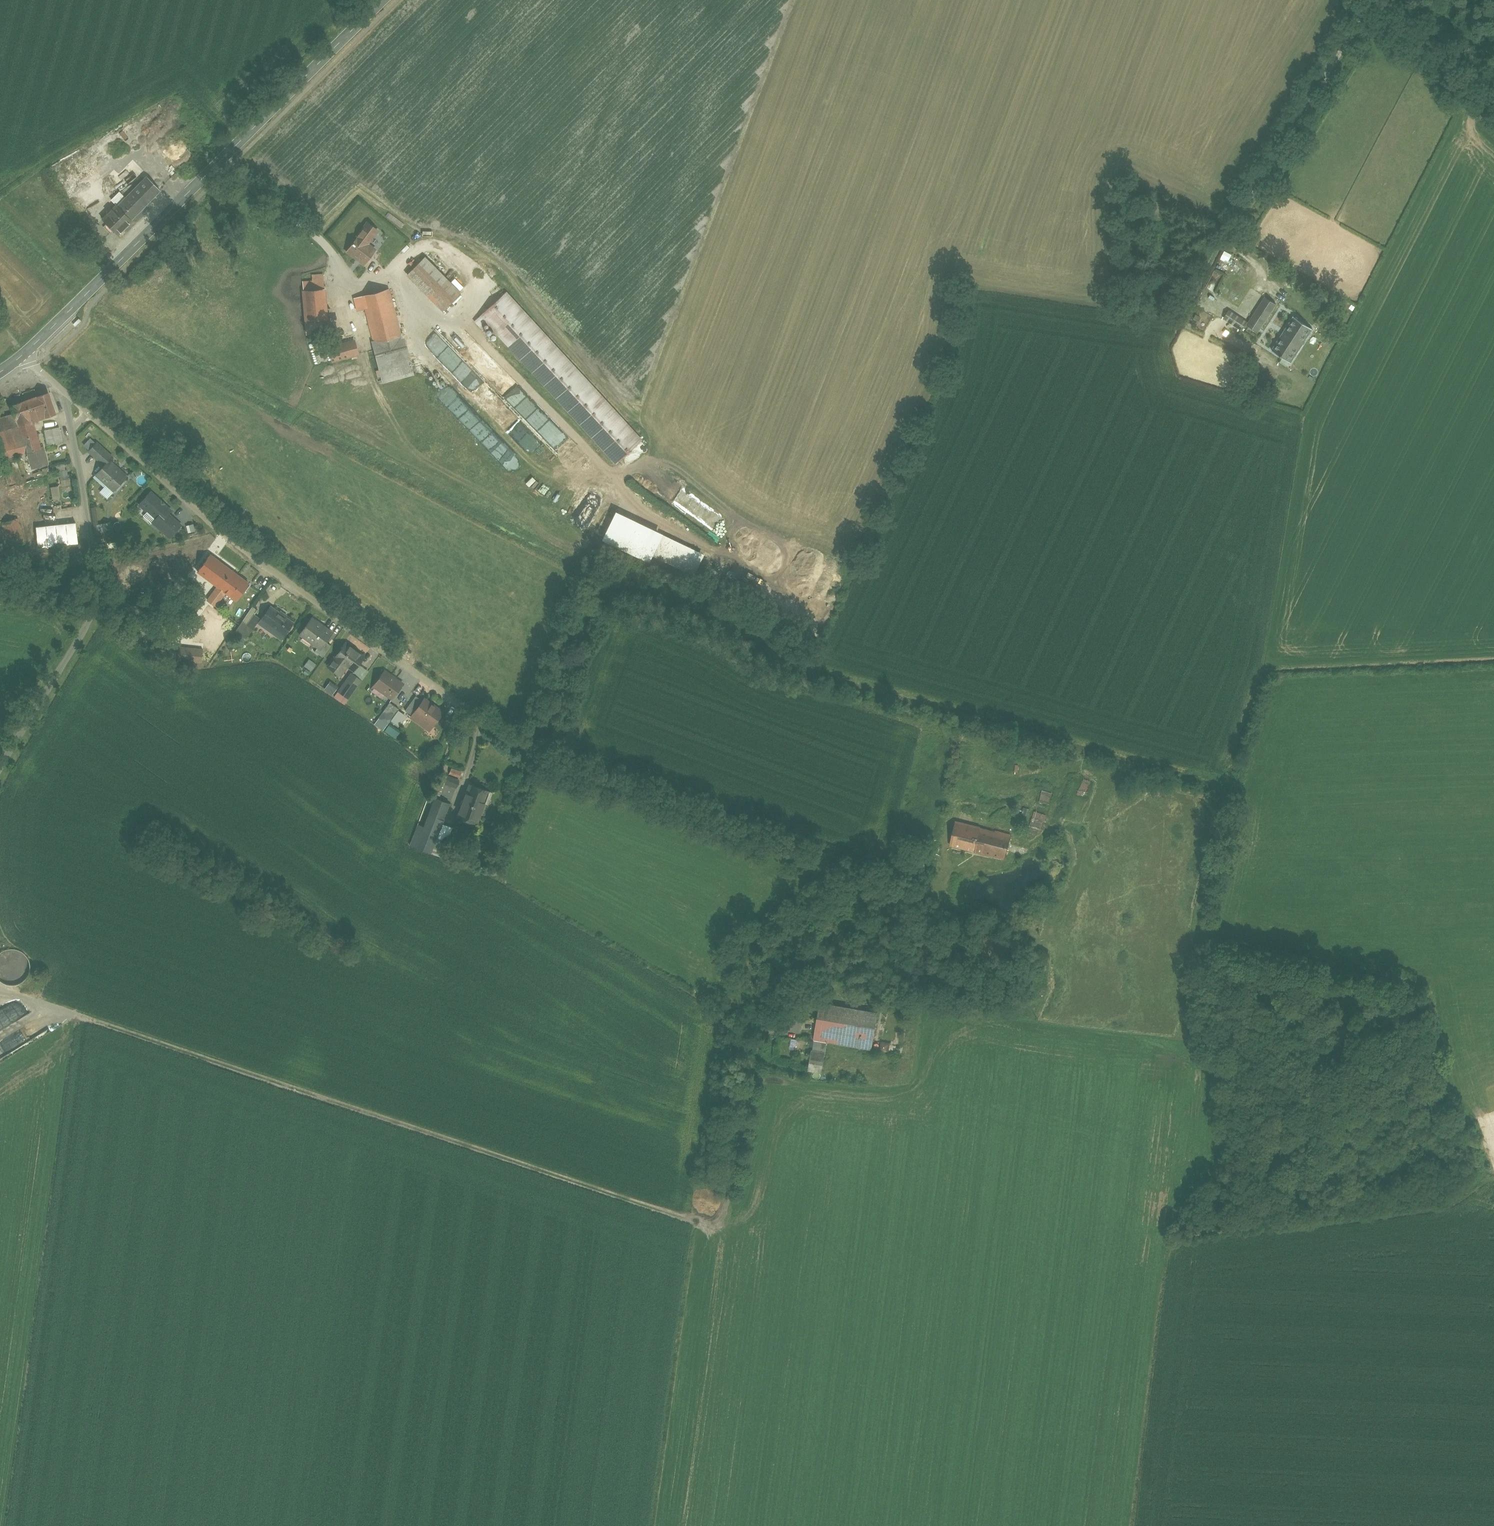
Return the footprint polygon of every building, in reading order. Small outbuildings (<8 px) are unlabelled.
[(112,210),(102,220),(117,235),(162,190),(148,176),(113,211),(112,210)] [(370,215),(345,245),(359,257),(372,241),(365,235),(377,220),(370,215)] [(427,250),(408,269),(443,305),(454,295),(462,287),(427,250)] [(1227,263),(1231,254),(1224,251),(1219,259),(1227,263)] [(504,256),(500,253),(494,260),(498,263),(504,256)] [(326,283),(327,268),(307,267),(306,284),(326,283)] [(306,284),(303,285),(307,323),(330,321),(327,283),(326,283),(306,284)] [(391,283),(364,290),(376,338),(403,331),(391,283)] [(573,356),(509,286),(477,315),(483,322),(488,317),(617,458),(644,433),(573,356)] [(462,287),(454,295),(457,298),(465,290),(462,287)] [(1263,314),(1255,309),(1248,319),(1256,324),(1263,314)] [(1237,310),(1232,317),(1242,323),(1247,316),(1237,310)] [(1288,362),(1311,327),(1296,317),(1273,352),(1288,362)] [(353,340),(324,348),(329,363),(357,354),(353,340)] [(407,340),(375,349),(384,379),(415,370),(407,340)] [(49,387),(11,402),(19,420),(33,415),(29,406),(43,401),(47,411),(57,407),(49,387)] [(33,415),(19,420),(20,424),(23,432),(24,432),(32,429),(37,427),(33,415)] [(23,432),(20,424),(0,428),(0,439),(4,456),(29,450),(29,448),(24,432),(23,432)] [(43,429),(45,444),(61,442),(60,427),(43,429)] [(32,429),(24,432),(29,448),(30,447),(37,445),(32,429)] [(89,446),(105,459),(107,457),(112,452),(96,438),(89,446)] [(37,445),(30,447),(35,464),(44,461),(39,445),(37,445)] [(105,459),(97,470),(116,486),(126,473),(107,457),(105,459)] [(67,458),(57,460),(58,466),(68,465),(67,458)] [(58,486),(49,487),(51,499),(59,498),(58,486)] [(170,537),(181,525),(168,514),(171,510),(151,491),(139,504),(147,512),(143,516),(151,523),(153,521),(170,537)] [(98,504),(94,504),(98,528),(102,528),(98,504)] [(620,510),(614,507),(611,515),(602,535),(650,557),(658,537),(661,529),(620,510)] [(111,517),(104,519),(108,532),(114,531),(111,517)] [(80,518),(39,521),(40,542),(82,538),(80,518)] [(17,530),(10,533),(13,540),(19,538),(17,530)] [(251,578),(216,554),(201,576),(236,600),(251,578)] [(293,623),(271,607),(261,621),(271,628),(269,630),(281,639),(293,623)] [(312,618),(300,634),(320,650),(332,634),(312,618)] [(346,643),(329,667),(340,675),(346,666),(354,672),(365,656),(346,643)] [(176,647),(176,661),(202,662),(202,647),(176,647)] [(308,659),(303,665),(310,671),(316,664),(308,659)] [(384,670),(373,686),(392,699),(403,683),(384,670)] [(362,681),(352,673),(339,691),(350,698),(362,681)] [(328,678),(324,684),(335,692),(339,686),(328,678)] [(424,696),(413,712),(431,726),(443,710),(430,701),(424,696)] [(402,704),(394,698),(386,708),(394,714),(402,704)] [(413,712),(404,706),(396,716),(405,722),(413,712)] [(447,775),(458,778),(460,771),(449,768),(447,775)] [(444,784),(454,788),(457,779),(447,776),(444,784)] [(1077,793),(1081,795),(1083,790),(1087,792),(1092,782),(1084,778),(1077,793)] [(488,791),(470,784),(459,814),(477,820),(488,791)] [(1039,800),(1048,803),(1051,793),(1042,790),(1039,800)] [(1104,792),(1097,790),(1089,814),(1097,817),(1104,792)] [(438,828),(449,801),(435,795),(425,819),(422,818),(421,817),(412,839),(431,847),(438,828)] [(1087,803),(1074,799),(1071,808),(1084,814),(1087,803)] [(1051,808),(1037,805),(1035,811),(1049,815),(1051,808)] [(1011,834),(957,820),(950,845),(1004,859),(1011,834)] [(24,946),(18,943),(10,943),(7,945),(3,947),(0,951),(0,972),(0,973),(5,977),(11,979),(19,979),(25,976),(30,971),(33,964),(33,957),(29,950),(24,946)] [(824,995),(817,1033),(830,1035),(874,1044),(881,1005),(824,995)] [(828,1046),(830,1035),(817,1033),(815,1044),(828,1046)] [(879,1050),(888,1052),(890,1043),(881,1041),(879,1050)] [(826,1051),(812,1049),(809,1064),(822,1067),(826,1051)]
